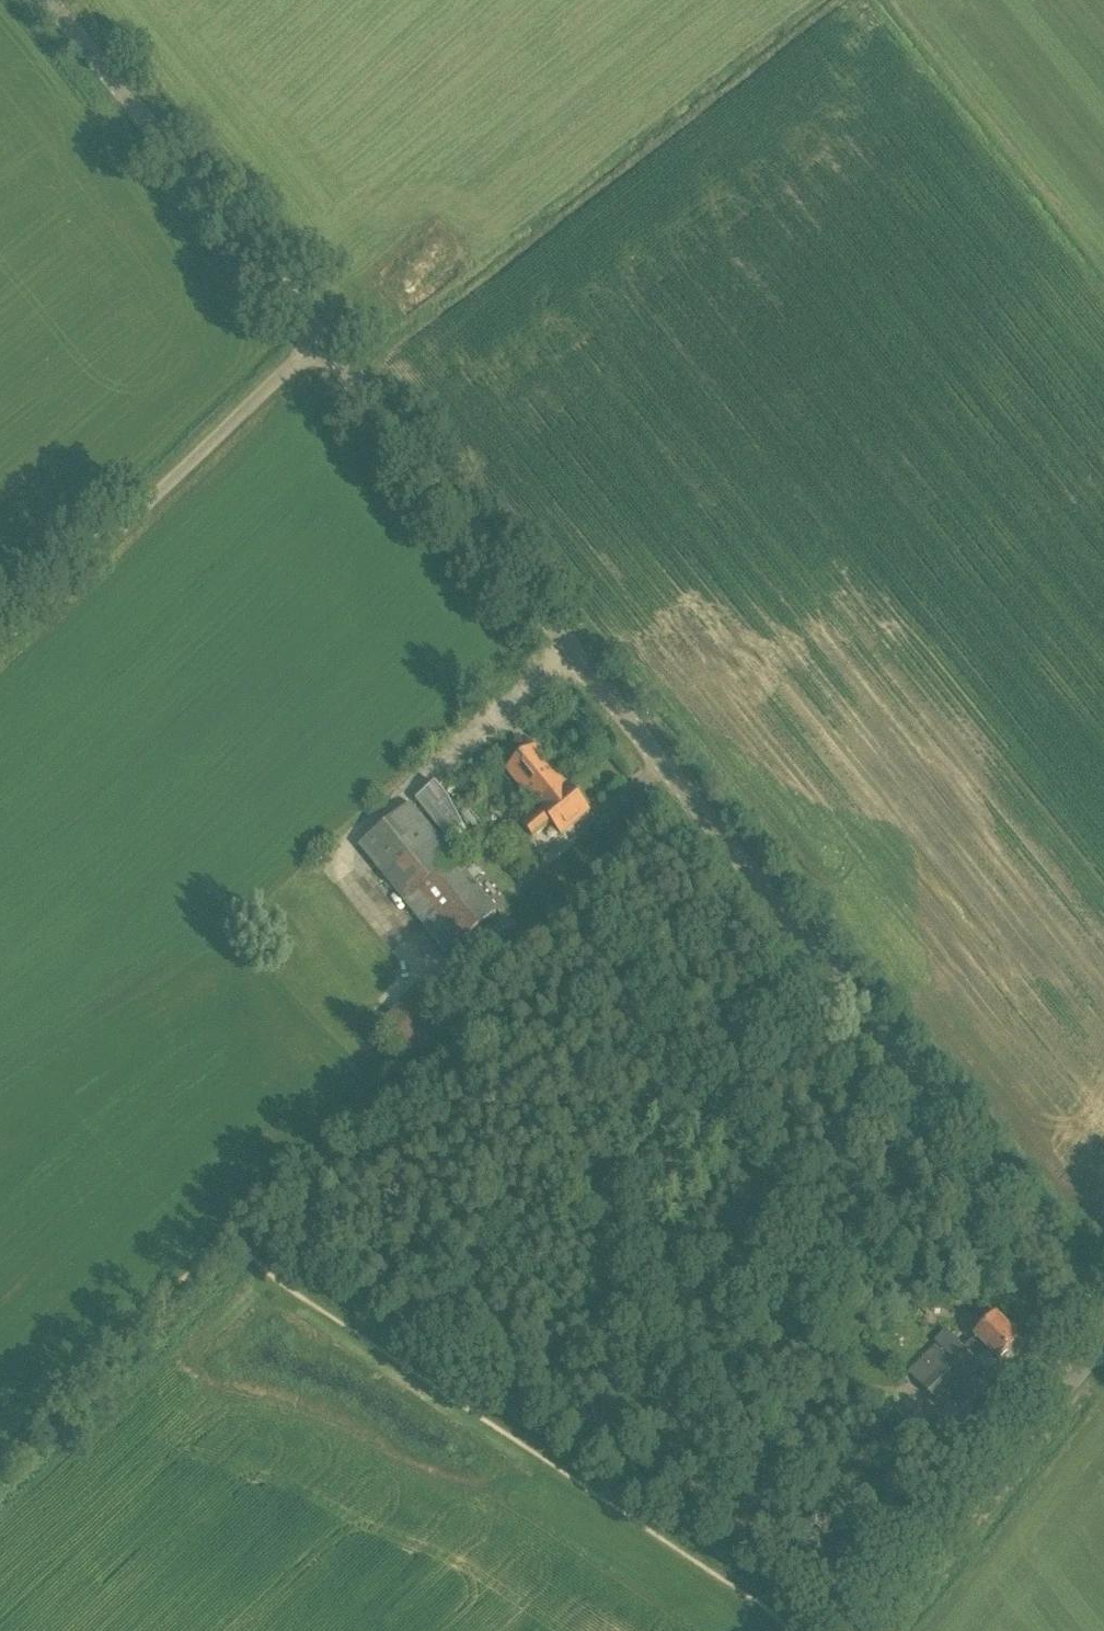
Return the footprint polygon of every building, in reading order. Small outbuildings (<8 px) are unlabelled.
[(567,787),(535,748),(509,769),(539,806),(520,821),(534,837),(552,822),(562,835),(590,811),(569,785),(567,787)] [(434,775),(415,795),(446,835),(462,820),(449,794),(434,775)] [(447,953),(498,911),(437,835),(412,803),(360,845),(385,877),(447,953)] [(998,1359),(1020,1338),(997,1315),(976,1336),(977,1337),(964,1349),(959,1343),(948,1353),(938,1342),(909,1371),(941,1404),(980,1366),(975,1360),(988,1348),(998,1359)]
